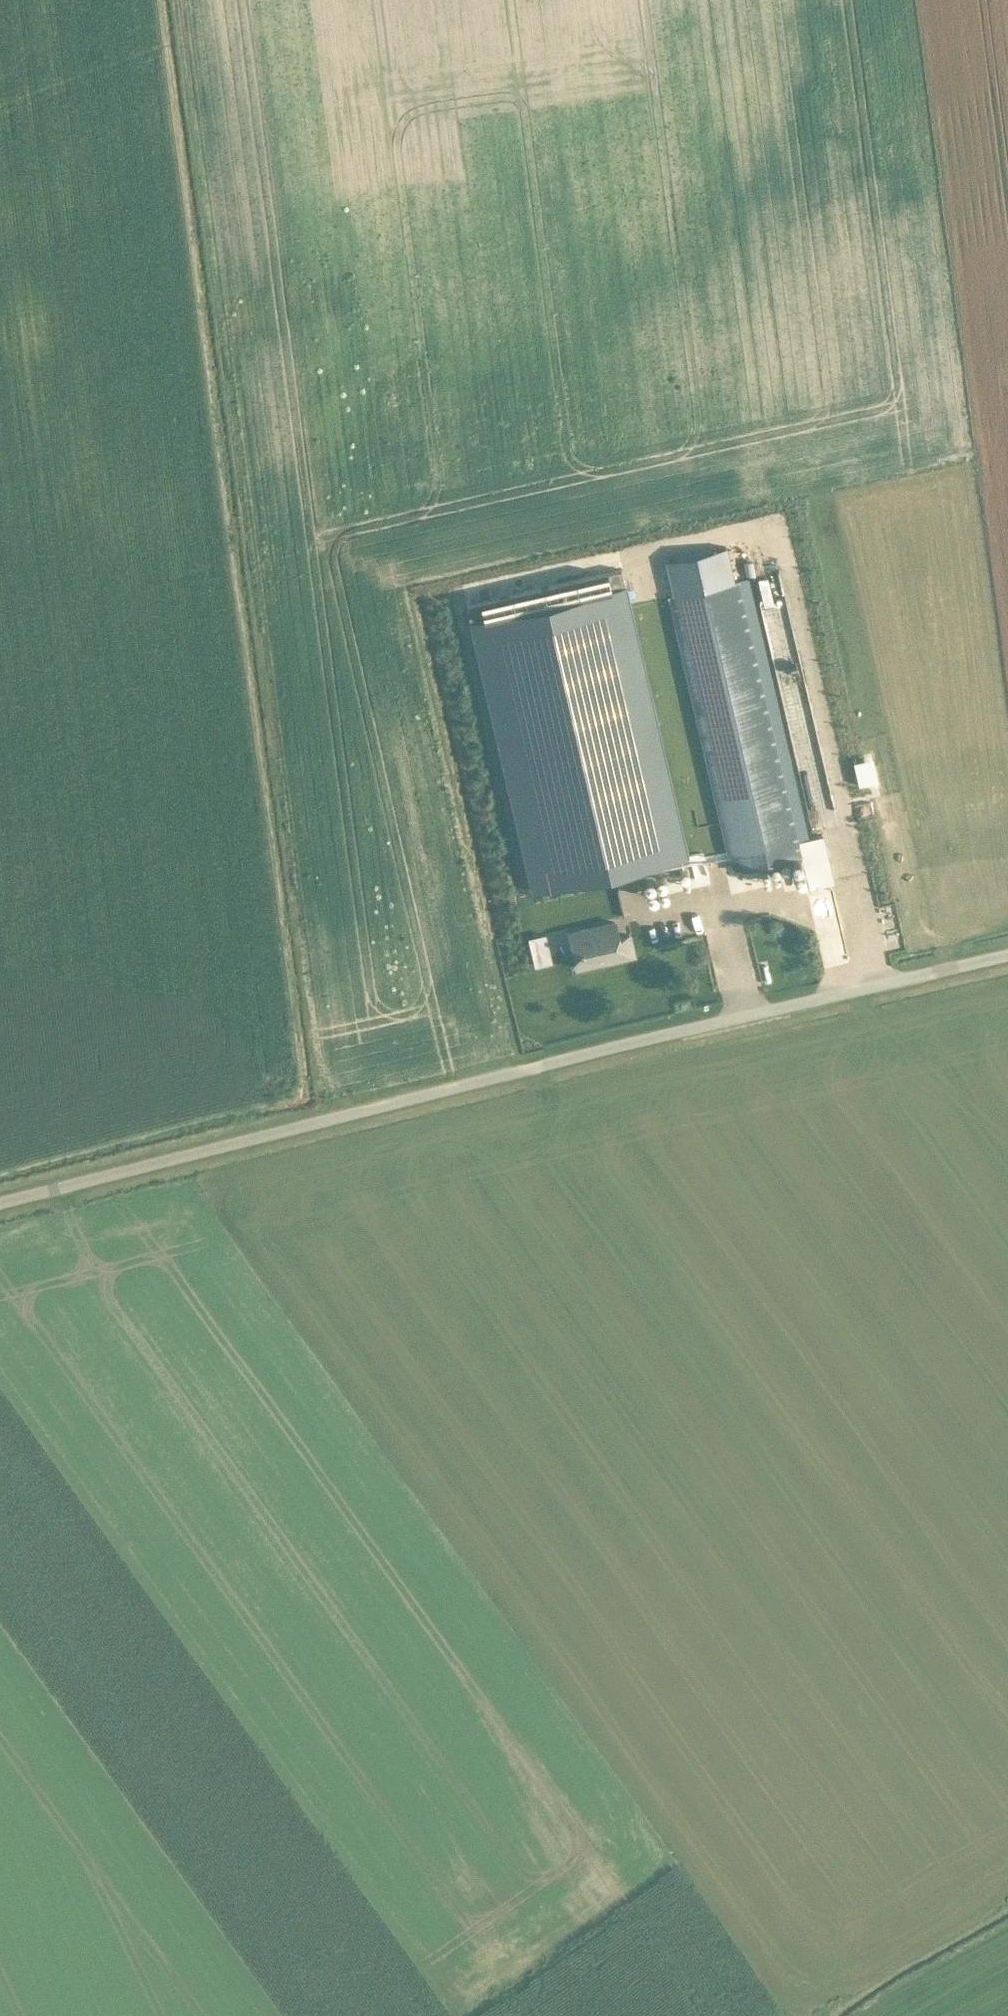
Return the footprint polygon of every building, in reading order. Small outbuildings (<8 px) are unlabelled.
[(622,568),(467,604),(533,891),(586,879),(588,886),(609,881),(607,874),(688,855),(622,568)] [(670,596),(732,870),(801,854),(739,581),(670,596)] [(833,882),(809,888),(826,967),(851,961),(833,882)] [(568,932),(577,967),(633,954),(629,934),(618,937),(614,921),(568,932)]
